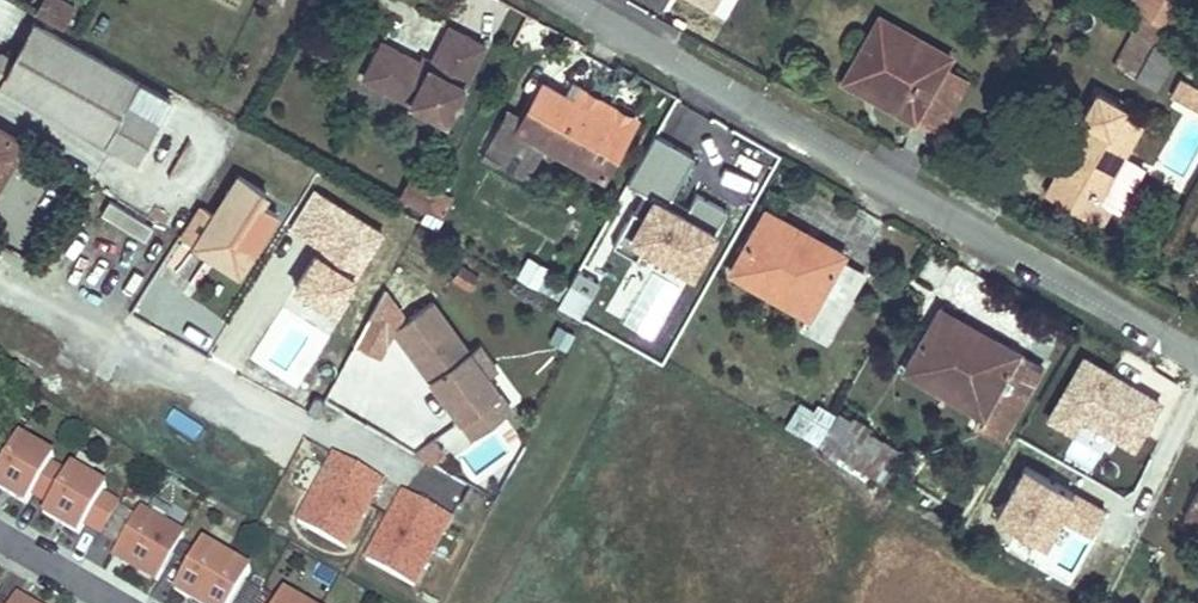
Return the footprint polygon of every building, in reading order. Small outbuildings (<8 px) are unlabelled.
[(42,14),(65,26),(76,7),(63,0),(50,0),(42,14)] [(711,12),(718,0),(691,0),(711,12)] [(1183,2),(1181,0),(1138,0),(1136,4),(1171,24),(1183,2)] [(0,54),(0,77),(141,158),(164,120),(129,101),(141,78),(37,19),(14,56),(3,49),(0,54)] [(912,39),(879,20),(848,73),(878,90),(872,99),(931,133),(959,84),(905,52),(912,39)] [(456,124),(494,49),(457,30),(441,63),(437,69),(428,65),(391,46),(373,82),(456,124)] [(1157,89),(1174,53),(1152,42),(1135,78),(1157,89)] [(441,63),(431,58),(428,65),(437,69),(441,63)] [(1169,99),(1197,111),(1197,86),(1178,77),(1169,99)] [(497,118),(479,152),(516,173),(534,139),(596,173),(621,128),(536,81),(511,126),(497,118)] [(1049,184),(1099,213),(1109,194),(1094,186),(1102,173),(1112,178),(1127,153),(1119,148),(1138,116),(1118,104),(1120,100),(1095,85),(1081,106),(1087,110),(1057,162),(1061,166),(1049,184)] [(22,139),(0,126),(0,175),(22,139)] [(695,158),(658,138),(630,190),(655,203),(645,221),(634,215),(614,250),(637,263),(640,258),(695,288),(722,238),(718,236),(728,217),(696,200),(686,219),(667,208),(695,158)] [(234,179),(190,249),(237,279),(251,257),(244,253),(275,204),(234,179)] [(436,220),(446,199),(420,185),(409,206),(436,220)] [(386,235),(315,191),(290,232),(319,250),(295,289),(337,314),(386,235)] [(109,200),(100,216),(144,241),(153,225),(109,200)] [(767,215),(732,276),(809,321),(803,330),(828,344),(865,279),(841,265),(845,259),(767,215)] [(549,271),(528,260),(517,280),(537,292),(549,271)] [(476,279),(460,269),(453,281),(469,291),(476,279)] [(601,288),(580,274),(557,309),(578,323),(601,288)] [(470,354),(433,303),(395,331),(423,370),(428,366),(437,377),(432,381),(463,424),(501,396),(488,378),(470,354)] [(953,317),(917,378),(990,421),(984,429),(1009,444),(1050,373),(953,317)] [(70,341),(58,334),(34,320),(7,366),(29,379),(42,387),(47,380),(96,409),(107,388),(58,360),(70,341)] [(575,338),(558,328),(548,345),(565,355),(575,338)] [(498,371),(480,347),(470,354),(488,378),(498,371)] [(1162,404),(1085,360),(1050,421),(1078,437),(1084,426),(1134,454),(1162,404)] [(428,366),(423,370),(432,381),(437,377),(428,366)] [(474,439),(512,411),(501,396),(463,424),(474,439)] [(819,450),(832,428),(814,417),(800,440),(819,450)] [(819,450),(867,477),(880,456),(832,428),(819,450)] [(106,490),(109,483),(74,463),(70,470),(53,460),(57,453),(21,433),(0,470),(0,483),(30,500),(36,490),(53,499),(47,510),(83,530),(89,519),(106,529),(123,499),(106,490)] [(448,458),(437,442),(418,456),(436,467),(448,458)] [(380,477),(331,453),(296,523),(345,547),(380,477)] [(1107,513),(1026,469),(995,526),(1047,554),(1064,523),(1093,539),(1107,513)] [(451,516),(400,490),(364,561),(416,587),(451,516)] [(163,574),(189,527),(143,502),(117,549),(163,574)] [(255,562),(207,535),(180,584),(214,602),(233,602),(255,562)] [(289,584),(278,602),(323,602),(289,584)] [(24,592),(17,602),(43,602),(24,592)]
